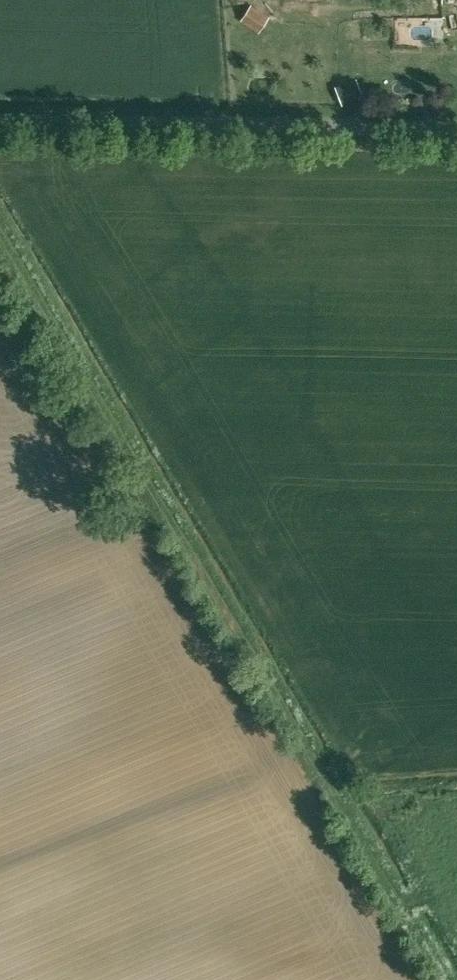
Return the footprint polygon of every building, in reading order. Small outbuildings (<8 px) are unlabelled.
[(259,29),(267,16),(254,7),(245,19),(259,29)] [(456,51),(456,33),(446,34),(447,52),(456,51)]
